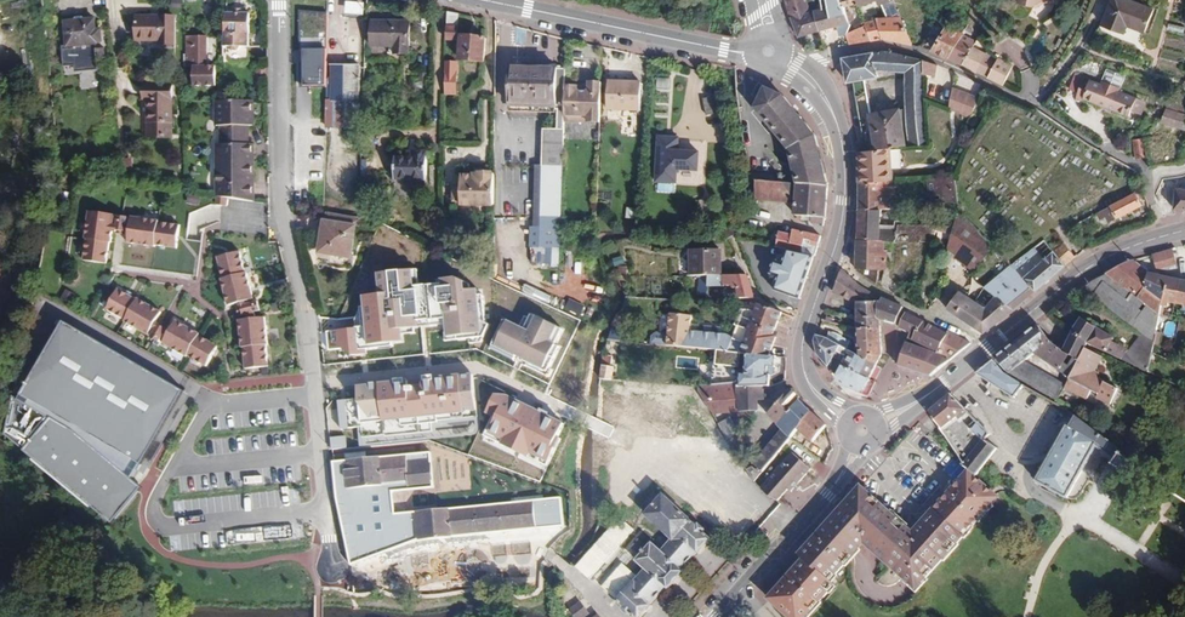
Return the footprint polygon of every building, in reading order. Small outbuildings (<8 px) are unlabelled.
[(321,0),(292,0),(295,90),(324,91),(328,1),(321,0)] [(813,11),(810,12),(806,0),(785,0),(793,22),(799,37),(819,31),(813,11)] [(892,0),(840,0),(841,4),(843,8),(857,4),(858,6),(875,1),(877,6),(879,5),(886,18),(876,18),(876,20),(864,22),(865,26),(847,34),(846,34),(849,45),(883,40),(912,45),(897,12),(892,0)] [(1129,0),(1111,0),(1102,25),(1124,33),(1127,27),(1143,33),(1152,9),(1129,0)] [(843,8),(841,4),(813,11),(819,31),(848,23),(846,16),(843,10),(843,8)] [(362,20),(363,8),(347,6),(346,18),(362,20)] [(457,40),(458,13),(447,12),(446,40),(457,40)] [(248,47),(250,14),(225,14),(223,47),(230,47),(233,52),(239,52),(242,47),(248,47)] [(709,31),(712,20),(691,15),(689,24),(689,27),(709,32),(709,31)] [(136,17),(136,40),(160,41),(160,45),(175,45),(175,17),(136,17)] [(106,63),(105,48),(97,48),(97,42),(95,29),(94,18),(66,21),(68,44),(61,44),(63,66),(71,65),(71,62),(74,62),(74,68),(99,67),(99,63),(106,63)] [(935,39),(941,26),(933,22),(927,34),(935,39)] [(962,35),(967,25),(960,22),(955,31),(962,35)] [(370,25),(369,52),(393,53),(392,59),(408,60),(409,27),(370,25)] [(948,59),(962,35),(955,31),(946,26),(931,51),(948,59)] [(1029,33),(1026,53),(1041,55),(1044,36),(1029,33)] [(961,65),(972,47),(975,42),(962,35),(948,59),(961,65)] [(461,36),(459,60),(484,62),(486,38),(461,36)] [(207,65),(208,37),(186,37),(186,54),(184,54),(184,66),(194,66),(194,87),(216,86),(216,65),(207,65)] [(977,73),(985,54),(972,47),(961,65),(977,73)] [(923,74),(923,61),(882,52),(844,58),(848,82),(854,81),(865,79),(878,77),(878,72),(906,73),(908,146),(925,144),(923,74)] [(1002,85),(1011,66),(998,58),(996,60),(985,54),(977,73),(1002,85)] [(934,77),(936,69),(937,66),(923,61),(923,74),(934,77)] [(456,94),(457,62),(445,62),(444,94),(456,94)] [(267,79),(267,64),(256,64),(256,79),(267,79)] [(561,218),(564,121),(564,115),(565,69),(557,69),(557,65),(510,64),(510,106),(557,107),(556,104),(558,104),(557,129),(543,129),(542,170),(541,217),(561,218)] [(358,128),(359,65),(331,65),(330,77),(327,77),(326,127),(358,128)] [(1100,84),(1074,74),(1069,89),(1078,92),(1075,99),(1083,102),(1084,99),(1129,117),(1132,111),(1141,115),(1146,101),(1118,91),(1124,75),(1106,69),(1100,84)] [(871,114),(865,79),(854,81),(865,151),(876,150),(871,114)] [(610,81),(609,110),(640,111),(641,82),(610,81)] [(600,121),(601,82),(589,82),(589,86),(588,91),(577,91),(577,86),(565,86),(564,115),(588,116),(588,121),(600,121)] [(147,99),(147,138),(172,138),(172,85),(144,85),(144,99),(147,99)] [(818,136),(786,96),(764,86),(755,104),(790,148),(800,183),(830,185),(818,136)] [(970,118),(978,99),(952,88),(948,109),(970,118)] [(719,96),(703,99),(706,116),(722,113),(719,96)] [(254,201),(254,144),(249,144),(249,125),(254,125),(253,100),(223,101),(220,101),(220,125),(221,144),(215,144),(216,196),(254,201)] [(1180,108),(1181,106),(1168,102),(1162,123),(1184,130),(1184,109),(1180,108)] [(903,147),(898,110),(871,114),(876,150),(890,148),(903,147)] [(657,136),(655,181),(675,182),(676,168),(697,169),(698,151),(677,150),(677,136),(657,136)] [(1145,158),(1142,139),(1132,140),(1135,159),(1136,160),(1145,158)] [(892,181),(890,148),(876,150),(865,151),(859,152),(859,182),(892,181)] [(396,156),(395,180),(425,181),(426,152),(415,152),(415,157),(396,156)] [(134,179),(132,158),(122,159),(124,180),(134,179)] [(541,217),(542,170),(534,170),(534,217),(540,217),(541,217)] [(493,204),(493,171),(484,171),(481,171),(481,173),(475,173),(475,174),(461,174),(460,187),(454,187),(453,188),(453,198),(454,199),(460,199),(460,203),(493,204)] [(959,202),(954,177),(928,179),(929,197),(939,196),(940,203),(959,202)] [(1183,177),(1184,189),(1176,188),(1174,210),(1184,211),(1184,177),(1183,177)] [(828,218),(830,195),(830,185),(800,183),(758,180),(758,200),(797,203),(796,215),(799,215),(799,218),(810,220),(810,222),(826,224),(828,218)] [(894,202),(894,181),(892,181),(859,182),(859,209),(881,210),(890,208),(891,202),(894,202)] [(1101,225),(1141,206),(1135,193),(1096,214),(1098,218),(1101,225)] [(699,200),(699,218),(711,218),(711,201),(699,200)] [(714,211),(716,217),(735,210),(733,205),(714,211)] [(636,208),(627,207),(626,218),(635,219),(636,208)] [(881,225),(881,210),(859,209),(858,240),(884,240),(896,240),(898,226),(881,225)] [(87,240),(84,261),(106,264),(108,243),(111,243),(113,233),(115,233),(115,236),(126,237),(127,233),(130,233),(129,244),(156,248),(156,246),(178,249),(181,227),(159,224),(159,222),(132,218),(132,225),(128,225),(129,218),(119,216),(117,226),(114,226),(116,215),(89,211),(85,239),(87,240)] [(973,273),(992,246),(961,213),(952,225),(947,250),(954,256),(954,258),(973,273)] [(1091,222),(1098,218),(1096,214),(1089,218),(1091,222)] [(560,248),(561,218),(541,217),(541,227),(534,226),(529,226),(529,247),(560,248)] [(350,264),(355,235),(358,235),(359,225),(358,224),(323,219),(317,259),(350,264)] [(738,234),(739,226),(738,223),(721,233),(727,238),(738,234)] [(932,243),(937,225),(898,225),(898,226),(896,240),(896,242),(932,243)] [(814,260),(820,240),(790,234),(789,238),(779,236),(776,251),(788,254),(814,260)] [(887,269),(887,250),(884,250),(884,240),(858,240),(857,271),(876,283),(877,269),(887,269)] [(1035,291),(1066,265),(1053,251),(1043,240),(1010,265),(1035,291)] [(1075,257),(1062,244),(1053,251),(1066,265),(1075,257)] [(1178,269),(1172,249),(1152,255),(1157,273),(1178,269)] [(243,347),(246,368),(267,365),(265,344),(267,344),(264,316),(255,317),(254,310),(260,309),(257,300),(246,303),(245,300),(252,298),(246,271),(243,271),(238,250),(216,256),(222,276),(219,277),(226,304),(237,301),(237,304),(235,305),(238,314),(247,312),(248,318),(238,319),(241,347),(243,347)] [(722,275),(722,251),(690,251),(690,276),(699,276),(709,276),(722,275)] [(800,304),(814,260),(788,254),(783,267),(774,265),(769,279),(778,282),(774,295),(800,304)] [(1180,306),(1182,281),(1148,273),(1133,260),(1106,275),(1137,299),(1145,289),(1162,303),(1161,307),(1168,309),(1169,304),(1180,306)] [(1035,291),(1010,265),(984,287),(995,296),(1013,309),(1035,291)] [(628,276),(628,267),(618,267),(618,276),(628,276)] [(328,351),(342,350),(343,357),(482,342),(487,330),(480,276),(415,284),(413,268),(376,273),(379,293),(363,295),(364,305),(359,306),(360,315),(353,316),(355,327),(326,331),(328,351)] [(880,321),(879,298),(861,288),(842,271),(833,294),(857,305),(857,330),(880,329),(880,321)] [(755,298),(747,275),(722,275),(709,276),(708,286),(723,286),(732,286),(732,289),(736,289),(738,299),(755,298)] [(1159,316),(1137,299),(1106,275),(1093,281),(1083,289),(1142,333),(1154,343),(1157,328),(1159,317),(1159,316)] [(628,284),(625,276),(618,276),(614,277),(617,280),(621,287),(624,285),(628,284)] [(708,286),(709,276),(699,276),(698,294),(707,295),(708,286)] [(526,284),(522,291),(548,302),(551,295),(526,284)] [(154,333),(149,341),(157,346),(162,338),(164,339),(162,344),(186,357),(187,356),(206,367),(217,347),(199,337),(200,335),(176,321),(167,335),(164,334),(165,332),(157,327),(156,329),(153,327),(161,312),(138,299),(136,300),(118,289),(106,309),(125,319),(124,321),(148,335),(151,331),(154,333)] [(1162,303),(1145,289),(1137,299),(1159,316),(1161,307),(1162,303)] [(984,334),(1013,309),(995,296),(985,307),(960,291),(946,309),(984,334)] [(565,309),(580,315),(585,305),(569,298),(565,309)] [(895,324),(902,308),(879,298),(880,321),(895,324)] [(774,335),(782,313),(756,304),(754,313),(748,310),(738,310),(733,325),(735,326),(731,338),(724,334),(687,331),(689,316),(668,314),(665,346),(715,351),(770,356),(777,336),(774,335)] [(1167,319),(1169,309),(1168,309),(1161,307),(1159,316),(1159,317),(1165,318),(1167,319)] [(938,353),(948,333),(922,321),(923,318),(915,314),(914,317),(906,314),(899,329),(909,333),(907,339),(938,353)] [(185,384),(63,315),(20,389),(15,389),(5,428),(110,519),(142,480),(130,469),(133,464),(185,384)] [(563,328),(536,315),(530,328),(508,318),(494,346),(547,371),(559,346),(555,344),(563,328)] [(1151,362),(1152,354),(1154,343),(1142,333),(1129,351),(1112,343),(1114,339),(1080,319),(1072,334),(1092,346),(1149,373),(1151,362)] [(1066,386),(1025,363),(1034,354),(1039,349),(1042,344),(1043,334),(1037,325),(996,359),(1007,373),(1012,376),(1057,401),(1065,389),(1087,400),(1092,392),(1098,395),(1097,399),(1111,406),(1118,391),(1097,379),(1099,375),(1096,372),(1104,356),(1086,348),(1079,361),(1074,358),(1069,366),(1065,364),(1060,372),(1070,380),(1066,386)] [(882,356),(880,329),(857,330),(858,362),(877,373),(882,356)] [(623,341),(624,333),(612,331),(608,340),(623,341)] [(850,342),(829,332),(827,345),(848,357),(850,342)] [(930,377),(970,343),(948,332),(948,333),(938,353),(906,343),(898,367),(930,377)] [(1069,366),(1074,358),(1062,352),(1049,341),(1043,334),(1042,344),(1039,349),(1034,354),(1060,372),(1065,364),(1069,366)] [(1079,361),(1086,348),(1070,338),(1062,352),(1074,358),(1079,361)] [(848,357),(827,345),(818,343),(815,349),(818,362),(836,385),(843,374),(870,388),(877,373),(858,362),(848,357)] [(774,374),(775,368),(776,368),(777,357),(770,356),(715,351),(712,385),(737,382),(737,387),(764,386),(771,386),(771,376),(774,374)] [(1157,364),(1159,356),(1152,354),(1151,362),(1157,364)] [(611,367),(613,357),(604,355),(602,365),(611,367)] [(1176,356),(1173,362),(1184,368),(1184,359),(1176,356)] [(1014,399),(1023,386),(1005,375),(994,361),(977,375),(1014,399)] [(613,380),(614,373),(614,367),(611,367),(602,365),(599,379),(602,379),(612,380),(613,380)] [(1138,382),(1141,374),(1129,369),(1125,377),(1138,382)] [(473,373),(360,384),(364,428),(477,416),(473,373)] [(870,388),(843,374),(836,385),(842,393),(859,400),(865,398),(870,388)] [(738,412),(737,387),(737,382),(712,385),(696,387),(713,415),(738,412)] [(759,412),(759,401),(764,400),(764,386),(737,387),(738,412),(736,419),(743,427),(757,412),(759,412)] [(777,425),(799,401),(790,391),(768,416),(777,425)] [(509,395),(495,393),(486,413),(495,417),(486,435),(548,465),(561,437),(558,436),(565,422),(509,395)] [(955,399),(951,395),(929,412),(941,428),(941,430),(965,463),(963,466),(969,470),(977,475),(980,472),(997,451),(984,441),(973,430),(978,424),(955,399)] [(797,429),(811,412),(799,401),(777,425),(781,429),(752,463),(763,471),(779,450),(790,438),(797,429)] [(825,426),(811,412),(797,429),(812,442),(825,426)] [(739,431),(733,422),(730,417),(719,424),(730,442),(739,431)] [(743,427),(736,419),(733,422),(739,431),(743,427)] [(989,436),(978,424),(973,430),(984,441),(989,436)] [(1067,506),(1097,454),(1117,470),(1115,473),(1128,482),(1133,475),(1134,472),(1124,463),(1116,454),(1077,425),(1071,434),(1067,432),(1054,457),(1049,465),(1036,489),(1067,506)] [(1129,454),(1133,447),(1128,444),(1125,450),(1129,454)] [(590,448),(589,467),(605,468),(606,449),(590,448)] [(469,450),(467,457),(482,463),(485,456),(469,450)] [(432,451),(336,459),(338,490),(356,564),(414,544),(564,531),(562,499),(394,514),(392,492),(436,488),(432,451)] [(791,492),(811,469),(792,453),(760,488),(773,497),(778,501),(789,490),(791,492)] [(1049,465),(1054,457),(1049,454),(1044,462),(1049,465)] [(761,473),(752,466),(747,470),(754,482),(761,473)] [(916,590),(998,498),(968,472),(912,534),(860,489),(833,517),(864,544),(916,590)] [(618,598),(639,616),(645,616),(714,541),(663,494),(646,513),(679,543),(668,555),(651,540),(633,560),(644,569),(618,598)] [(864,544),(833,517),(823,529),(852,557),(864,544)] [(852,557),(823,529),(799,556),(803,560),(769,600),(788,616),(807,616),(834,586),(829,582),(852,557)]
